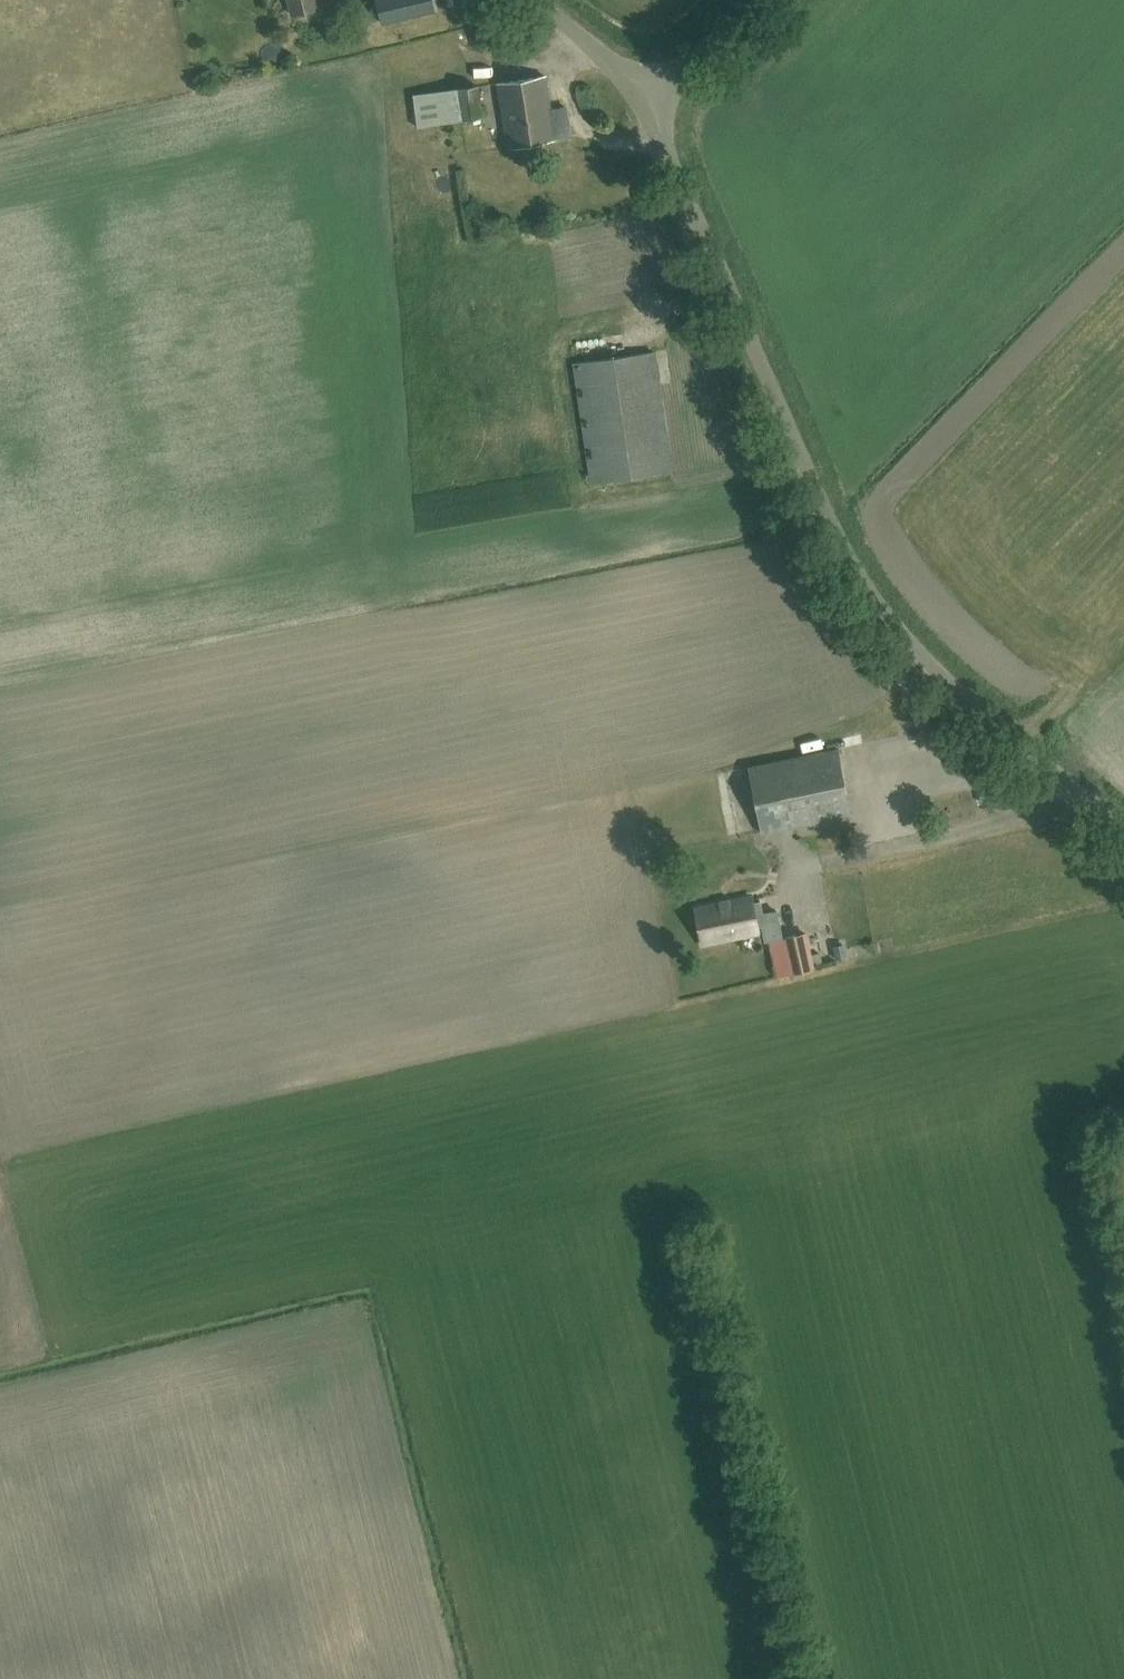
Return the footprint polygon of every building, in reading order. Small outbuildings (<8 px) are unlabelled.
[(291,14),(317,8),(315,0),(288,0),(291,14)] [(382,22),(434,10),(432,0),(377,0),(382,22)] [(509,147),(556,138),(545,76),(497,84),(509,147)] [(463,119),(483,116),(478,85),(413,94),(417,131),(464,124),(463,119)] [(592,483),(671,472),(653,351),(574,363),(592,483)] [(761,832),(851,814),(838,748),(747,766),(761,832)] [(702,943),(758,932),(751,895),(695,906),(702,943)] [(761,900),(752,902),(757,927),(761,926),(765,941),(784,937),(777,909),(764,912),(761,900)] [(806,934),(786,938),(794,975),(814,971),(806,934)]
